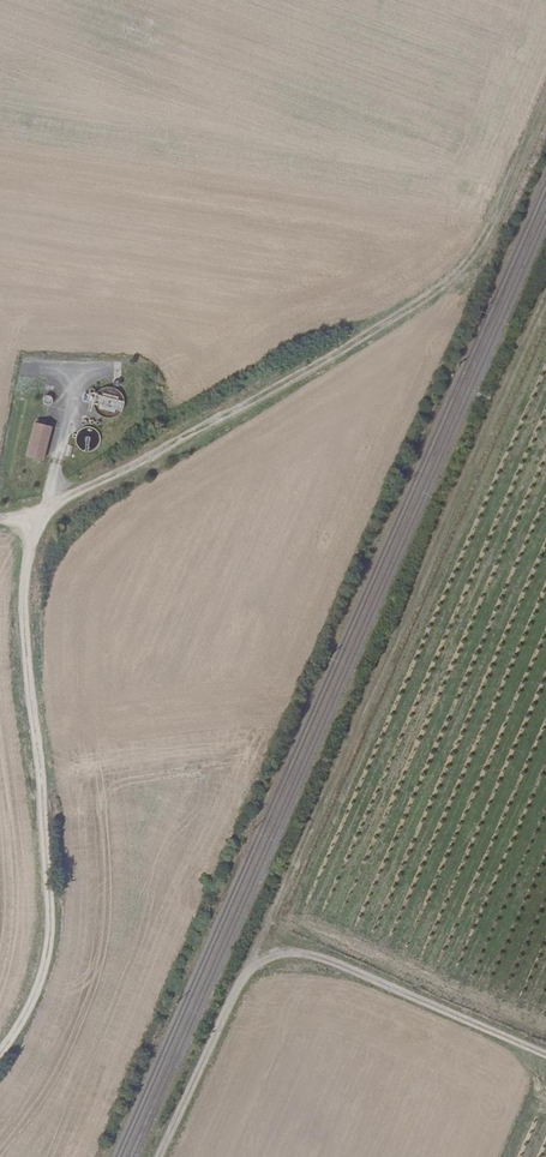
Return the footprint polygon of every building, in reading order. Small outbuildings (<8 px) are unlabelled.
[(95,412),(118,413),(119,391),(96,390),(95,412)] [(42,460),(52,424),(34,419),(24,455),(42,460)] [(98,428),(77,429),(78,450),(99,449),(98,428)]
